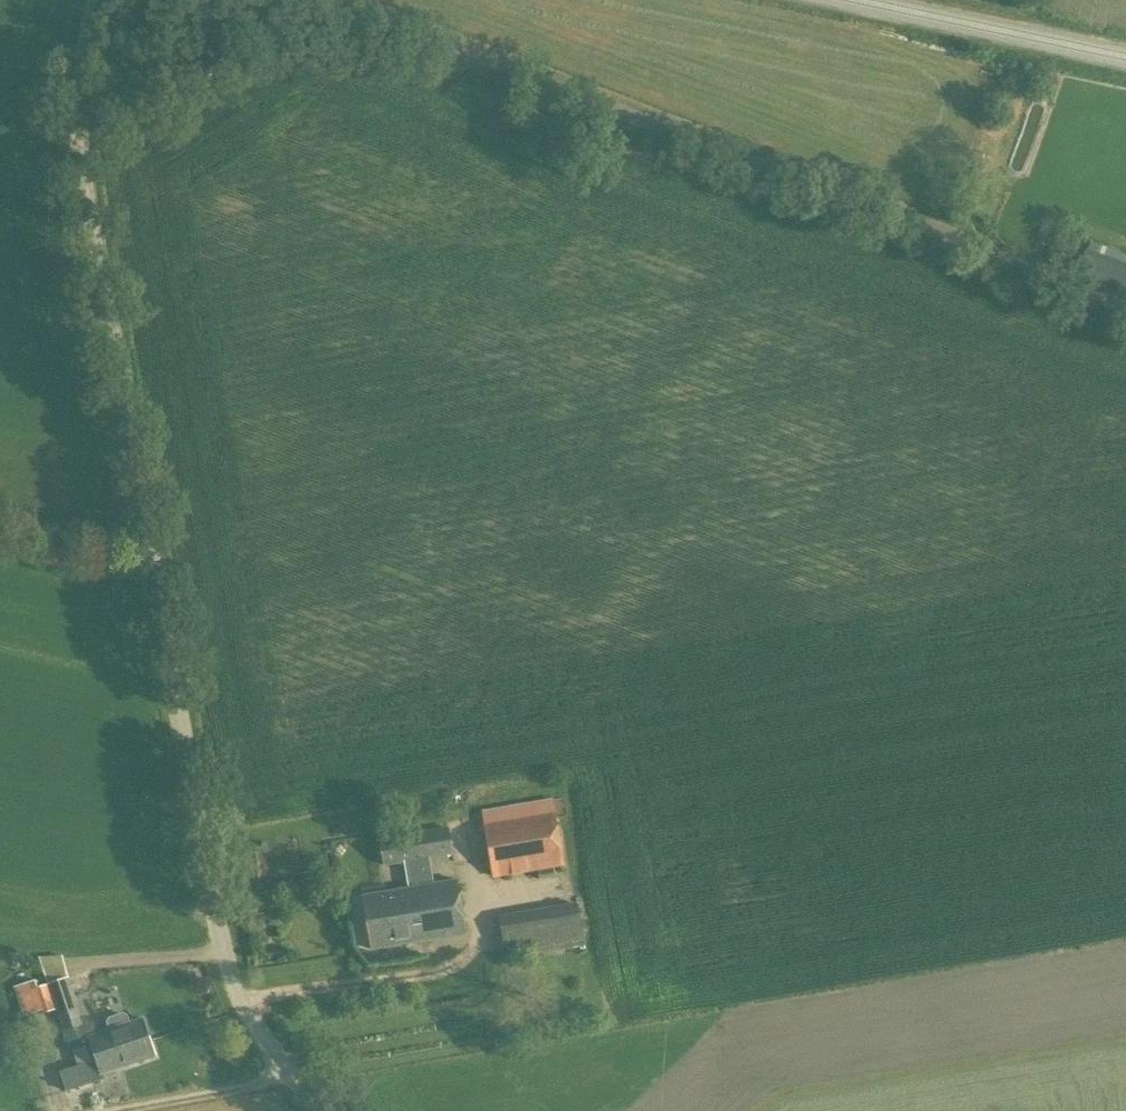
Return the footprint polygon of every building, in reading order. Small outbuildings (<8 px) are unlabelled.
[(1125,291),(1125,253),(1091,240),(1078,274),(1125,291)] [(1070,254),(1053,247),(1048,259),(1065,266),(1070,254)] [(553,876),(552,868),(565,866),(554,800),(482,812),(493,879),(539,871),(540,878),(553,876)] [(404,864),(408,889),(363,897),(372,951),(467,934),(458,880),(434,884),(430,860),(454,856),(450,829),(379,841),(384,868),(404,864)] [(498,916),(506,961),(585,947),(577,903),(498,916)] [(26,1016),(38,1013),(39,1016),(55,1011),(62,1033),(85,1025),(69,977),(32,990),(30,982),(16,987),(26,1016)] [(107,1024),(109,1030),(89,1037),(101,1075),(155,1057),(142,1019),(130,1023),(127,1015),(122,1014),(109,1018),(107,1024)] [(90,1084),(84,1065),(60,1072),(66,1092),(90,1084)]
